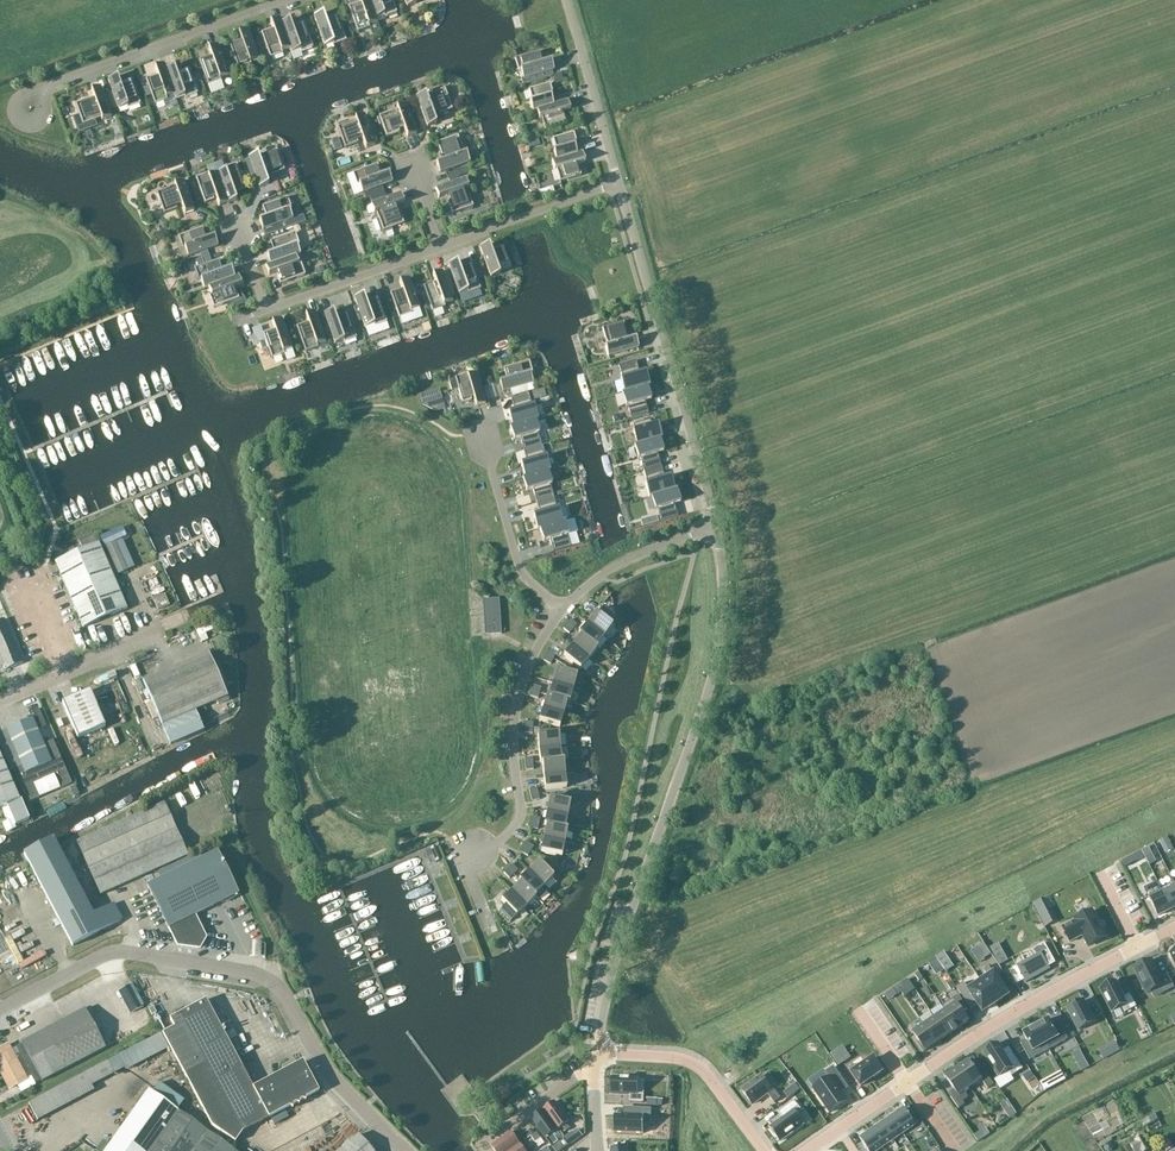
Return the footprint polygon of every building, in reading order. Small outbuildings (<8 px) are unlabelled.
[(345,17),(349,27),(355,24),(358,33),(367,29),(370,28),(373,35),(381,31),(378,23),(376,18),(376,19),(369,0),(359,0),(361,5),(359,6),(358,4),(349,7),(351,15),(345,17)] [(376,19),(376,18),(384,16),(385,18),(389,16),(390,19),(397,16),(396,14),(397,13),(397,12),(399,11),(396,4),(394,5),(392,0),(369,0),(376,19)] [(323,13),(314,17),(325,47),(334,44),(334,46),(337,45),(347,42),(338,16),(328,20),(329,22),(327,23),(323,13)] [(271,30),(261,33),(270,59),(283,54),(282,52),(290,49),(281,23),(280,19),(271,22),(274,32),(271,32),(271,30)] [(293,30),(290,20),(281,23),(290,49),(291,54),(300,51),(301,53),(313,48),(309,38),(316,36),(313,30),(307,32),(304,23),(295,26),(296,29),(293,30)] [(240,44),(239,41),(230,45),(239,70),(240,70),(240,72),(248,69),(247,67),(251,66),(250,63),(259,60),(257,55),(261,53),(257,42),(253,43),(248,30),(239,33),(242,43),(240,44)] [(209,57),(200,60),(206,77),(204,78),(206,85),(208,84),(209,86),(218,82),(221,81),(220,79),(229,76),(228,74),(233,72),(227,55),(223,46),(219,47),(218,46),(209,49),(212,59),(210,59),(209,57)] [(541,52),(515,59),(519,72),(521,71),(523,79),(521,80),(523,85),(553,76),(552,72),(554,71),(552,61),(542,64),(541,62),(544,61),(541,52)] [(155,76),(146,80),(155,105),(164,102),(164,101),(167,100),(167,98),(174,95),(175,95),(165,69),(166,69),(164,65),(155,68),(158,78),(156,79),(155,76)] [(166,69),(165,69),(175,95),(174,95),(176,100),(185,97),(185,99),(189,98),(190,100),(197,97),(197,95),(198,95),(197,93),(199,93),(197,85),(196,84),(200,83),(198,75),(192,78),(189,69),(179,73),(180,75),(178,76),(174,66),(166,69)] [(555,85),(564,82),(562,75),(552,78),(555,85)] [(113,92),(108,94),(114,110),(118,108),(119,110),(128,107),(128,109),(131,108),(141,105),(132,80),(122,83),(123,85),(121,86),(117,77),(108,80),(113,92)] [(533,112),(537,111),(537,110),(554,106),(554,105),(551,94),(553,93),(550,84),(529,90),(532,99),(532,102),(530,103),(533,112)] [(89,100),(76,105),(83,125),(84,125),(85,127),(96,123),(95,121),(102,119),(102,121),(112,118),(109,111),(114,110),(108,94),(104,95),(101,88),(92,91),(95,100),(90,102),(89,100)] [(416,97),(427,127),(437,124),(433,114),(438,113),(439,115),(452,110),(448,98),(450,97),(447,90),(445,91),(445,89),(443,90),(443,88),(432,92),(433,94),(426,96),(426,94),(416,97)] [(568,101),(554,105),(554,106),(537,110),(537,111),(540,119),(542,119),(543,121),(545,131),(567,125),(564,115),(562,116),(561,113),(571,111),(568,101)] [(417,135),(416,132),(422,130),(417,117),(411,119),(406,105),(397,108),(398,110),(379,117),(380,118),(378,119),(380,126),(382,125),(387,138),(400,133),(399,131),(404,129),(407,138),(417,135)] [(339,127),(338,128),(345,149),(358,144),(357,142),(363,140),(366,149),(375,146),(364,116),(355,119),(356,121),(350,124),(349,121),(338,125),(339,127)] [(553,140),(550,141),(552,148),(555,147),(555,149),(556,149),(556,151),(554,152),(556,161),(578,155),(578,154),(575,146),(574,143),(577,143),(574,133),(553,139),(553,140)] [(449,139),(437,144),(442,157),(444,156),(446,161),(437,165),(440,174),(470,163),(467,154),(465,155),(458,136),(457,137),(456,135),(449,137),(449,139)] [(258,155),(249,158),(260,188),(269,185),(265,175),(271,173),(271,176),(285,171),(277,150),(259,157),(258,155)] [(583,153),(578,154),(578,155),(556,161),(552,162),(554,171),(557,171),(558,173),(557,173),(560,183),(582,176),(579,167),(576,168),(576,165),(585,162),(583,153)] [(225,171),(217,174),(228,204),(237,201),(234,191),(236,190),(237,193),(246,189),(237,164),(225,169),(225,171)] [(382,187),(393,183),(389,174),(380,177),(379,175),(381,174),(378,165),(361,171),(361,169),(353,171),(354,173),(353,174),(356,183),(357,186),(359,185),(363,194),(364,194),(366,193),(369,199),(370,198),(372,198),(383,194),(381,187),(382,187)] [(457,172),(448,176),(450,181),(459,178),(458,177),(467,173),(465,168),(456,171),(457,172)] [(196,179),(205,204),(214,201),(213,198),(216,198),(219,207),(228,204),(217,174),(209,177),(209,174),(196,179)] [(466,179),(436,190),(439,199),(448,196),(450,201),(448,202),(453,215),(465,210),(466,212),(473,210),(472,208),(474,207),(473,206),(475,205),(471,194),(469,195),(467,189),(469,188),(466,179)] [(175,187),(157,193),(164,214),(177,210),(176,207),(182,205),(185,215),(194,212),(192,205),(197,203),(192,190),(187,191),(184,181),(174,185),(175,187)] [(547,192),(558,189),(556,183),(545,186),(547,192)] [(397,212),(395,207),(405,203),(401,194),(385,200),(383,194),(372,198),(374,204),(371,205),(374,214),(377,213),(379,220),(377,221),(381,231),(383,231),(383,232),(385,231),(385,233),(393,231),(392,229),(404,224),(399,211),(397,212)] [(277,233),(295,226),(293,222),(294,221),(293,220),(290,211),(292,210),(291,207),(288,198),(262,207),(266,216),(268,215),(269,218),(259,221),(263,231),(274,226),(277,233)] [(204,228),(178,237),(183,249),(185,249),(188,257),(199,253),(201,260),(209,257),(207,251),(218,246),(215,237),(205,241),(205,238),(207,237),(204,228)] [(267,256),(270,265),(296,256),(301,255),(298,246),(300,246),(299,242),(295,233),(270,242),(273,251),(276,251),(277,253),(267,256)] [(489,244),(480,248),(491,278),(500,275),(500,272),(502,271),(511,268),(504,247),(494,251),(495,253),(493,254),(489,244)] [(299,264),(296,256),(270,265),(266,267),(269,276),(278,272),(279,275),(277,276),(280,285),(306,276),(302,267),(301,264),(299,264)] [(204,266),(195,269),(199,281),(201,281),(204,289),(209,287),(234,278),(231,269),(222,273),(221,270),(223,269),(220,260),(211,263),(209,257),(201,260),(204,266)] [(481,290),(478,281),(484,278),(481,269),(474,271),(471,263),(462,267),(463,269),(461,270),(458,261),(448,265),(459,295),(468,292),(469,294),(472,293),(481,290)] [(325,274),(323,266),(315,269),(317,276),(325,274)] [(453,302),(442,272),(433,275),(436,285),(434,286),(433,283),(424,287),(433,312),(442,309),(442,308),(445,307),(444,305),(453,302)] [(242,285),(239,276),(234,278),(209,287),(212,295),(210,296),(214,309),(227,304),(229,311),(234,309),(232,302),(239,300),(236,290),(233,291),(233,289),(242,285)] [(390,294),(400,319),(409,316),(409,315),(412,314),(411,312),(420,309),(416,298),(420,296),(416,285),(412,287),(409,279),(400,282),(403,292),(400,293),(400,290),(390,294)] [(375,328),(387,323),(378,297),(368,300),(369,303),(367,304),(364,295),(354,298),(358,307),(354,308),(359,322),(362,321),(365,329),(374,325),(375,328)] [(347,342),(357,339),(347,313),(338,316),(339,318),(336,319),(333,311),(324,314),(335,344),(344,341),(344,343),(347,342)] [(326,343),(315,312),(306,316),(309,325),(306,326),(306,324),(296,327),(305,352),(315,349),(318,348),(317,346),(326,343)] [(266,341),(259,344),(262,351),(268,348),(269,351),(267,351),(270,359),(272,358),(272,359),(281,356),(285,355),(284,353),(292,350),(281,319),(272,323),(276,332),(273,333),(272,331),(263,334),(266,341)] [(624,322),(603,328),(608,347),(606,348),(608,357),(639,348),(636,339),(627,342),(625,336),(628,336),(624,322)] [(510,380),(500,383),(503,393),(527,385),(529,392),(535,390),(533,384),(531,375),(533,374),(532,371),(530,362),(528,362),(528,360),(520,362),(521,364),(504,369),(506,379),(509,378),(510,380)] [(636,362),(619,366),(623,379),(621,380),(624,393),(648,387),(650,387),(646,373),(640,375),(636,362)] [(452,392),(458,390),(462,404),(472,401),(471,399),(474,398),(476,408),(486,405),(477,374),(468,376),(468,374),(448,380),(452,392)] [(489,378),(481,380),(485,394),(492,392),(489,378)] [(624,393),(622,393),(626,407),(628,407),(632,419),(649,414),(645,402),(651,400),(648,387),(624,393)] [(423,405),(435,411),(444,409),(439,391),(421,396),(423,405)] [(449,392),(442,393),(443,401),(451,399),(449,392)] [(515,412),(509,414),(512,427),(536,420),(536,421),(538,420),(534,406),(532,407),(529,397),(529,395),(523,397),(523,398),(525,402),(513,406),(514,410),(515,412)] [(512,427),(510,427),(514,441),(520,439),(524,451),(541,446),(538,434),(539,434),(536,421),(536,420),(512,427)] [(635,431),(633,432),(637,445),(660,439),(662,439),(658,425),(652,427),(650,420),(633,425),(635,431)] [(637,445),(634,446),(638,459),(640,459),(644,471),(661,466),(658,454),(664,452),(660,439),(637,445)] [(527,463),(521,465),(525,478),(548,472),(550,472),(547,458),(544,458),(541,446),(524,451),(527,463)] [(661,466),(644,471),(647,484),(645,484),(649,498),(652,497),(651,497),(675,490),(671,477),(665,479),(661,466)] [(525,478),(523,479),(527,492),(533,491),(536,502),(553,497),(550,486),(552,485),(548,472),(525,478)] [(675,490),(651,497),(652,497),(655,510),(657,510),(661,522),(666,520),(665,514),(676,511),(675,505),(681,503),(677,489),(675,490)] [(540,515),(534,516),(538,530),(540,530),(540,529),(563,522),(559,509),(557,510),(553,497),(536,502),(540,515)] [(563,522),(540,529),(540,530),(544,542),(550,541),(552,547),(557,545),(559,551),(570,548),(567,536),(569,535),(565,521),(563,522)] [(92,535),(78,541),(83,551),(97,545),(92,535)] [(128,570),(116,543),(106,547),(118,575),(128,570)] [(83,551),(55,563),(48,566),(52,575),(59,572),(84,629),(127,610),(99,544),(97,545),(83,551)] [(485,600),(487,635),(502,634),(499,599),(485,600)] [(596,613),(587,623),(604,637),(613,627),(609,624),(614,618),(602,608),(597,614),(596,613)] [(5,672),(23,664),(5,620),(0,622),(0,659),(5,672)] [(571,620),(567,625),(573,630),(577,625),(571,620)] [(587,623),(579,634),(597,649),(598,649),(596,647),(604,637),(587,623)] [(210,624),(199,631),(204,638),(214,632),(210,624)] [(573,630),(567,625),(563,629),(569,634),(573,630)] [(517,632),(514,637),(524,643),(527,638),(517,632)] [(580,636),(572,646),(589,660),(597,649),(579,634),(578,635),(580,636)] [(589,660),(572,646),(563,657),(580,670),(589,660)] [(549,651),(546,656),(553,660),(556,654),(549,651)] [(143,682),(171,745),(171,746),(204,731),(196,711),(217,702),(218,705),(229,701),(209,654),(143,682)] [(553,660),(546,656),(544,661),(551,665),(553,660)] [(556,670),(553,683),(573,689),(577,676),(556,670)] [(547,695),(570,702),(573,689),(553,683),(549,696),(547,695)] [(90,692),(63,704),(78,740),(106,728),(90,692)] [(547,695),(543,708),(564,714),(567,702),(569,703),(570,702),(547,695)] [(564,714),(543,708),(539,722),(560,728),(564,714)] [(24,770),(19,772),(15,774),(28,803),(40,798),(34,786),(55,777),(60,789),(72,785),(53,742),(44,746),(38,731),(46,727),(38,710),(29,713),(32,720),(7,731),(24,770)] [(538,736),(539,750),(560,748),(559,734),(538,736)] [(88,752),(104,754),(105,746),(89,745),(88,752)] [(539,750),(540,763),(564,761),(562,761),(560,748),(539,750)] [(7,806),(16,826),(30,820),(21,800),(20,801),(0,755),(0,809),(7,806)] [(542,764),(544,776),(565,774),(564,761),(540,763),(540,764),(542,764)] [(565,774),(544,776),(545,790),(566,788),(565,774)] [(549,799),(547,812),(568,816),(570,803),(549,799)] [(78,844),(101,895),(188,856),(164,805),(78,844)] [(175,815),(181,830),(194,825),(188,809),(175,815)] [(547,812),(544,825),(567,830),(565,829),(568,816),(547,812)] [(546,826),(543,839),(564,844),(567,830),(544,825),(544,826),(546,826)] [(1169,844),(1166,838),(1160,841),(1163,847),(1169,844)] [(54,839),(24,855),(73,947),(123,921),(114,905),(94,915),(54,839)] [(564,844),(543,839),(541,852),(562,857),(564,844)] [(527,843),(524,848),(531,852),(533,847),(527,843)] [(427,858),(430,857),(433,856),(436,863),(442,861),(436,847),(430,849),(427,851),(425,852),(427,858)] [(531,852),(524,848),(521,853),(528,857),(531,852)] [(1149,848),(1142,851),(1150,866),(1156,862),(1149,848)] [(218,851),(147,886),(177,946),(200,949),(206,938),(195,916),(239,894),(218,851)] [(1134,855),(1122,861),(1126,868),(1137,862),(1134,855)] [(529,872),(544,887),(554,877),(539,862),(529,872)] [(512,865),(508,869),(514,875),(518,871),(512,865)] [(514,875),(508,869),(504,873),(509,879),(514,875)] [(529,872),(519,881),(536,898),(539,900),(548,892),(544,887),(529,872)] [(520,883),(511,892),(526,908),(536,898),(519,881),(520,883)] [(1157,882),(1144,888),(1158,916),(1171,910),(1162,891),(1157,882)] [(1174,884),(1162,891),(1171,910),(1174,908),(1174,884)] [(526,908),(511,892),(501,901),(505,906),(500,911),(511,922),(516,917),(526,908)] [(1075,922),(1063,928),(1070,942),(1083,936),(1088,947),(1106,937),(1093,911),(1074,920),(1075,922)] [(992,955),(983,943),(977,947),(985,959),(992,955)] [(1044,970),(1049,967),(1056,964),(1045,944),(1033,950),(1036,956),(1017,967),(1025,981),(1026,983),(1045,972),(1044,970)] [(936,957),(946,972),(954,967),(944,952),(936,957)] [(1152,960),(1134,969),(1147,994),(1152,992),(1164,986),(1167,992),(1174,988),(1167,974),(1160,977),(1152,960)] [(987,975),(979,980),(981,982),(982,982),(996,1003),(1008,995),(989,966),(983,970),(987,975)] [(116,985),(126,1013),(141,1007),(132,980),(116,985)] [(1116,981),(1101,989),(1113,1013),(1122,1008),(1125,1013),(1137,1007),(1131,995),(1124,998),(1116,981)] [(964,983),(957,988),(965,999),(972,994),(984,1012),(996,1003),(982,982),(981,982),(969,990),(964,983)] [(897,986),(901,992),(905,989),(901,983),(897,986)] [(897,995),(901,992),(897,986),(893,989),(897,995)] [(959,995),(943,1007),(958,1029),(969,1022),(963,1013),(968,1009),(959,995)] [(224,1035),(206,1000),(170,1020),(174,1028),(163,1034),(208,1119),(212,1127),(235,1143),(243,1133),(316,1094),(307,1078),(310,1076),(304,1065),(293,1071),(292,1069),(285,1068),(284,1073),(276,1078),(254,1090),(228,1041),(237,1036),(233,1030),(224,1035)] [(1083,1001),(1068,1009),(1079,1030),(1095,1022),(1083,1001)] [(0,1050),(0,1070),(10,1089),(32,1078),(35,1084),(41,1080),(42,1082),(106,1049),(97,1031),(102,1029),(91,1007),(22,1043),(22,1044),(16,1047),(20,1054),(14,1057),(9,1046),(0,1050)] [(958,1029),(943,1007),(942,1007),(945,1012),(935,1019),(947,1036),(958,1029)] [(947,1036),(935,1019),(924,1026),(936,1044),(947,1036)] [(1068,1039),(1059,1022),(1052,1025),(1049,1019),(1036,1026),(1049,1050),(1068,1039)] [(936,1044),(924,1026),(913,1033),(920,1043),(918,1044),(924,1052),(936,1044)] [(1027,1039),(1021,1043),(1030,1060),(1049,1050),(1036,1026),(1023,1033),(1027,1039)] [(1119,1051),(1115,1042),(1108,1046),(1112,1055),(1119,1051)] [(998,1043),(984,1053),(1000,1077),(995,1080),(1001,1090),(1015,1081),(1012,1077),(1023,1070),(1013,1054),(1007,1058),(1003,1052),(998,1043)] [(831,1054),(839,1066),(845,1062),(837,1050),(831,1054)] [(849,1068),(861,1086),(882,1072),(873,1059),(857,1070),(854,1064),(849,1068)] [(962,1066),(957,1069),(970,1088),(982,1080),(988,1089),(994,1085),(986,1073),(980,1077),(968,1060),(960,1065),(962,1066)] [(115,1075),(108,1062),(29,1104),(38,1121),(94,1092),(92,1087),(115,1075)] [(245,1072),(249,1080),(262,1074),(258,1066),(245,1072)] [(829,1078),(813,1089),(830,1113),(847,1101),(841,1093),(843,1092),(841,1090),(846,1086),(834,1067),(826,1072),(829,1078)] [(970,1088),(957,1069),(953,1072),(952,1070),(945,1076),(957,1093),(951,1097),(959,1109),(965,1105),(963,1102),(968,1098),(964,1092),(970,1088)] [(762,1076),(742,1091),(752,1105),(768,1093),(775,1103),(780,1099),(773,1089),(771,1090),(762,1076)] [(612,1078),(611,1094),(630,1095),(630,1103),(644,1103),(644,1095),(638,1094),(639,1080),(639,1079),(612,1078)] [(795,1084),(784,1093),(789,1099),(800,1090),(795,1084)] [(107,1150),(195,1150),(208,1133),(177,1112),(184,1102),(164,1087),(157,1097),(149,1092),(107,1150)] [(508,1087),(489,1101),(497,1112),(503,1107),(501,1103),(513,1094),(508,1087)] [(929,1094),(940,1105),(945,1100),(934,1089),(929,1094)] [(514,1096),(508,1099),(515,1111),(521,1108),(514,1096)] [(783,1119),(770,1128),(780,1142),(804,1124),(803,1123),(811,1118),(805,1110),(802,1112),(794,1101),(778,1113),(783,1119)] [(555,1102),(544,1111),(558,1131),(563,1127),(567,1132),(571,1129),(567,1124),(570,1122),(555,1102)] [(615,1116),(614,1133),(644,1134),(644,1124),(651,1125),(652,1109),(633,1108),(633,1116),(615,1116)] [(904,1108),(891,1116),(903,1134),(916,1125),(909,1116),(904,1108)] [(559,1142),(557,1139),(553,1134),(558,1131),(544,1111),(532,1119),(547,1139),(549,1137),(553,1142),(552,1143),(554,1145),(559,1142)] [(1155,1113),(1140,1122),(1143,1128),(1158,1119),(1155,1113)] [(891,1116),(881,1123),(894,1141),(903,1134),(891,1116)] [(881,1123),(872,1129),(884,1147),(894,1141),(881,1123)] [(859,1138),(866,1148),(868,1150),(878,1150),(884,1147),(872,1129),(859,1138)] [(495,1150),(512,1150),(521,1144),(517,1139),(522,1136),(519,1131),(514,1135),(513,1133),(493,1147),(495,1150)] [(573,1132),(564,1138),(569,1146),(579,1140),(573,1132)] [(974,1136),(978,1142),(984,1138),(980,1132),(974,1136)] [(208,1133),(195,1150),(233,1150),(208,1133)] [(1152,1149),(1144,1135),(1135,1140),(1136,1142),(1130,1145),(1133,1150),(1141,1150),(1148,1150),(1152,1149)] [(359,1136),(341,1150),(371,1150),(359,1136)]
